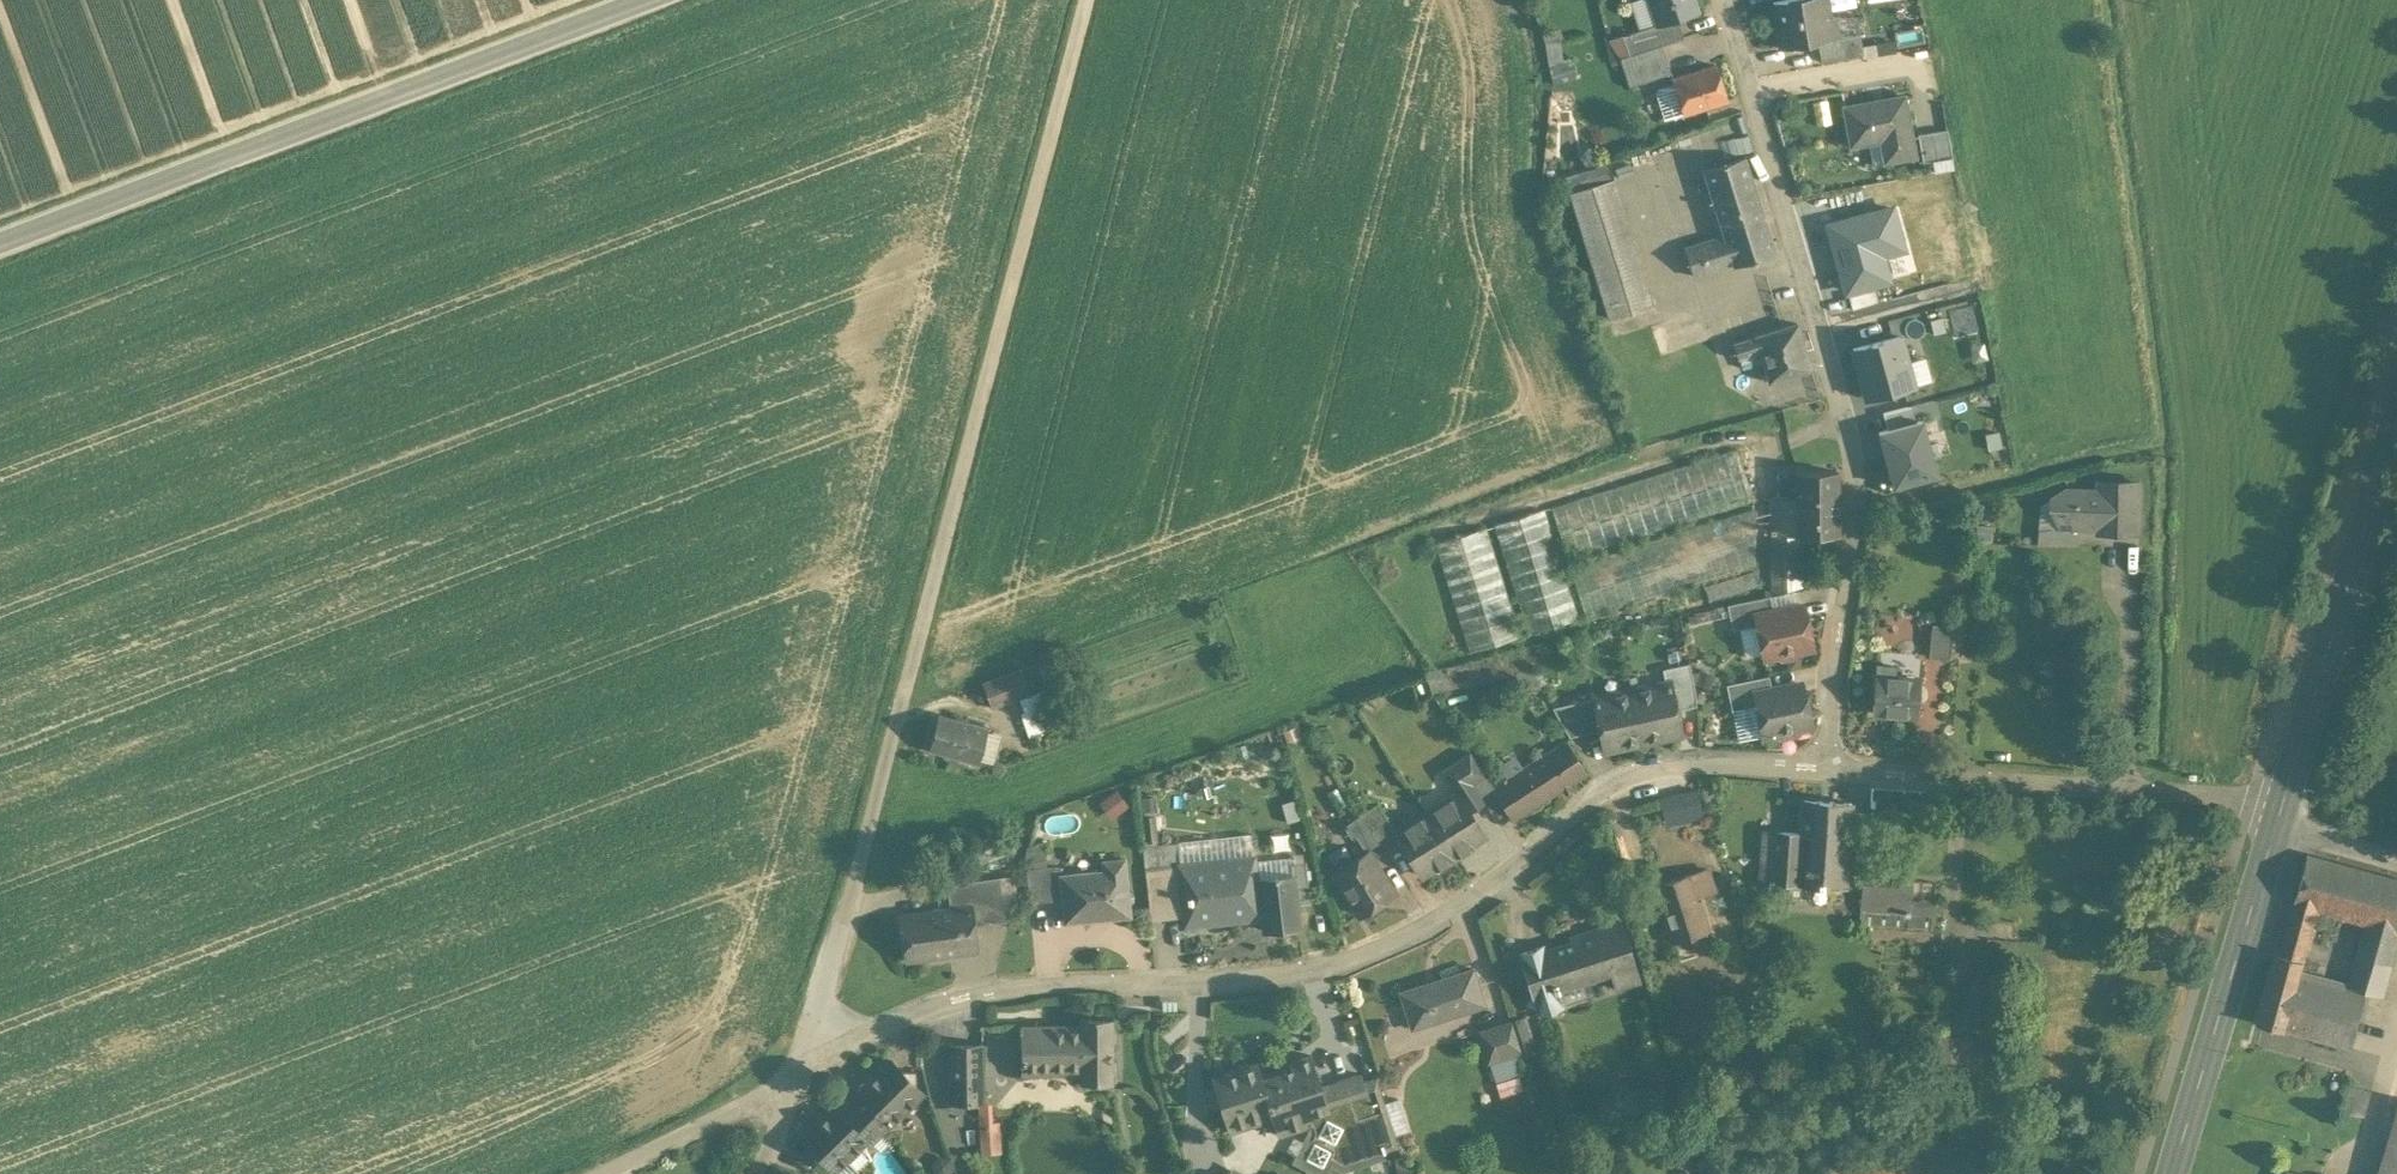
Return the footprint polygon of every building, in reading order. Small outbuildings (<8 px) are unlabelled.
[(1658,24),(1677,18),(1698,10),(1695,0),(1650,0),(1658,24)] [(1773,2),(1782,48),(1818,41),(1838,38),(1838,37),(1834,15),(1828,16),(1825,0),(1783,0),(1773,2)] [(1658,24),(1623,36),(1629,55),(1662,44),(1662,45),(1684,37),(1677,18),(1658,24)] [(1860,33),(1838,37),(1838,38),(1818,41),(1822,61),(1863,54),(1860,33)] [(1560,35),(1546,35),(1546,54),(1561,54),(1560,35)] [(1629,55),(1621,58),(1630,87),(1671,73),(1662,45),(1662,44),(1629,55)] [(1569,53),(1547,61),(1554,82),(1577,74),(1569,53)] [(1717,65),(1673,78),(1676,90),(1684,113),(1684,116),(1729,102),(1717,65)] [(1684,113),(1676,90),(1660,89),(1655,93),(1665,119),(1684,113)] [(1904,95),(1844,106),(1851,144),(1865,142),(1886,138),(1890,159),(1915,155),(1904,95)] [(1824,101),(1812,103),(1815,124),(1827,123),(1824,101)] [(1947,128),(1918,133),(1923,161),(1951,156),(1947,128)] [(1740,134),(1725,140),(1731,157),(1746,152),(1740,134)] [(1869,163),(1890,159),(1886,138),(1865,142),(1869,163)] [(1745,156),(1703,169),(1719,217),(1760,204),(1745,156)] [(1613,176),(1565,191),(1607,323),(1655,308),(1613,176)] [(1760,204),(1719,217),(1724,236),(1685,248),(1693,276),(1733,263),(1734,266),(1775,253),(1760,204)] [(1892,208),(1829,225),(1846,291),(1888,280),(1881,254),(1887,244),(1901,240),(1892,208)] [(1906,334),(1932,327),(1926,306),(1900,314),(1906,334)] [(1797,323),(1755,336),(1755,337),(1733,344),(1738,358),(1760,351),(1769,381),(1811,368),(1797,323)] [(1913,385),(1899,335),(1853,348),(1866,397),(1913,385)] [(1922,419),(1878,431),(1893,486),(1937,474),(1922,419)] [(1737,447),(1551,506),(1568,559),(1754,500),(1737,447)] [(1838,535),(1837,471),(1796,472),(1796,489),(1791,489),(1790,498),(1796,498),(1797,535),(1802,535),(1838,535)] [(2101,490),(2068,489),(2057,496),(2062,524),(2081,525),(2101,525),(2100,530),(2112,531),(2140,531),(2141,482),(2102,481),(2101,490)] [(2057,496),(2040,507),(2038,543),(2080,545),(2081,525),(2062,524),(2057,496)] [(1790,498),(1769,497),(1770,536),(1769,536),(1770,594),(1803,587),(1802,535),(1797,535),(1796,498),(1790,498)] [(1754,507),(1570,565),(1586,618),(1756,565),(1754,507)] [(1545,508),(1493,525),(1527,634),(1580,618),(1545,508)] [(1991,527),(1975,526),(1974,540),(1990,541),(1991,527)] [(1487,527),(1434,543),(1469,653),(1521,636),(1487,527)] [(2140,531),(2112,531),(2112,545),(2139,546),(2140,531)] [(1756,571),(1706,587),(1710,601),(1760,585),(1756,571)] [(1801,589),(1771,596),(1774,610),(1804,603),(1804,601),(1801,589)] [(1769,595),(1727,604),(1733,630),(1741,628),(1757,625),(1755,615),(1773,611),(1769,595)] [(1803,604),(1755,615),(1757,625),(1741,628),(1747,656),(1763,653),(1764,657),(1780,653),(1784,657),(1794,655),(1796,650),(1812,647),(1803,604)] [(1952,627),(1932,625),(1929,656),(1949,658),(1952,627)] [(1521,652),(1425,673),(1432,692),(1530,670),(1521,652)] [(1877,653),(1877,664),(1896,666),(1895,677),(1919,679),(1921,656),(1877,653)] [(1689,663),(1663,669),(1666,683),(1670,682),(1676,710),(1696,706),(1695,691),(1689,663)] [(1919,679),(1895,677),(1896,666),(1877,664),(1873,712),(1916,715),(1919,679)] [(1008,674),(1016,699),(1030,694),(1021,669),(1008,674)] [(1715,674),(1700,671),(1700,674),(1693,675),(1696,685),(1698,684),(1698,691),(1720,688),(1718,679),(1714,680),(1715,674)] [(1008,674),(983,683),(992,707),(1016,699),(1008,674)] [(1769,676),(1726,685),(1732,710),(1757,705),(1754,693),(1772,690),(1769,676)] [(1666,683),(1632,690),(1643,742),(1681,733),(1676,710),(1670,682),(1666,683)] [(1772,690),(1754,694),(1757,705),(1763,735),(1763,736),(1779,732),(1783,736),(1793,734),(1795,729),(1811,725),(1802,683),(1772,690)] [(1030,694),(1016,699),(1031,740),(1062,729),(1047,688),(1030,694)] [(1632,690),(1594,699),(1600,730),(1605,750),(1643,742),(1632,690)] [(1594,699),(1553,708),(1570,737),(1600,730),(1594,699)] [(1757,705),(1732,710),(1739,740),(1763,735),(1757,705)] [(990,728),(938,714),(928,749),(981,763),(990,728)] [(990,728),(981,763),(999,768),(1008,733),(990,728)] [(1566,742),(1520,771),(1493,789),(1508,812),(1511,818),(1513,820),(1586,773),(1566,742)] [(1442,770),(1457,792),(1458,794),(1467,808),(1482,798),(1473,784),(1485,776),(1470,752),(1442,770)] [(1493,789),(1485,776),(1473,784),(1482,798),(1496,820),(1508,812),(1493,789)] [(1458,794),(1427,814),(1454,858),(1472,846),(1474,843),(1484,836),(1467,808),(1458,794)] [(1785,828),(1797,828),(1797,796),(1784,796),(1785,828)] [(1849,803),(1803,799),(1801,833),(1798,884),(1843,887),(1849,803)] [(1108,802),(1102,805),(1103,813),(1111,815),(1116,811),(1115,804),(1108,802)] [(1296,803),(1283,806),(1288,825),(1300,821),(1296,803)] [(1396,834),(1377,805),(1361,815),(1385,851),(1400,842),(1395,834),(1396,834)] [(1454,858),(1427,814),(1396,834),(1395,834),(1400,842),(1422,876),(1433,868),(1437,869),(1454,858)] [(1154,815),(1144,817),(1147,841),(1157,840),(1154,815)] [(1385,851),(1361,815),(1344,826),(1352,838),(1356,836),(1367,853),(1368,852),(1372,859),(1385,851)] [(1772,882),(1775,832),(1761,831),(1758,881),(1772,882)] [(1801,833),(1775,832),(1772,882),(1798,884),(1801,833)] [(1024,841),(1025,863),(1047,862),(1046,840),(1024,841)] [(1174,844),(1143,847),(1145,868),(1165,866),(1176,864),(1174,844)] [(1367,853),(1355,861),(1347,860),(1337,867),(1336,873),(1334,875),(1360,915),(1394,893),(1372,859),(1368,852),(1368,853),(1367,853)] [(2309,854),(2295,903),(2319,909),(2367,923),(2396,931),(2396,878),(2309,854)] [(1254,856),(1178,864),(1181,889),(1184,917),(1185,926),(1261,918),(1257,880),(1254,856)] [(1104,870),(1060,875),(1065,921),(1130,915),(1124,858),(1103,860),(1104,870)] [(1306,862),(1291,864),(1292,876),(1293,876),(1296,904),(1310,903),(1306,862)] [(1176,864),(1165,866),(1167,891),(1181,889),(1178,864),(1176,864)] [(1165,866),(1145,868),(1151,920),(1171,918),(1167,891),(1165,866)] [(1047,867),(1026,870),(1029,902),(1050,900),(1047,867)] [(1707,869),(1653,886),(1658,900),(1664,918),(1671,941),(1708,930),(1697,895),(1714,890),(1707,869)] [(946,883),(950,908),(971,906),(974,925),(1009,921),(1016,888),(1014,874),(946,883)] [(1292,876),(1257,880),(1261,917),(1263,917),(1265,930),(1298,926),(1296,904),(1293,876),(1292,876)] [(1911,880),(1863,877),(1860,923),(1932,928),(1934,900),(1910,898),(1911,880)] [(1181,889),(1167,891),(1171,918),(1184,917),(1181,889)] [(1658,900),(1650,902),(1655,921),(1664,918),(1658,900)] [(2319,909),(2295,903),(2291,917),(2315,924),(2319,909)] [(950,908),(899,916),(901,931),(907,930),(911,961),(914,961),(913,959),(954,953),(954,954),(974,951),(974,952),(977,952),(974,925),(971,906),(950,908)] [(2315,924),(2291,917),(2286,935),(2309,943),(2315,924)] [(1597,934),(1545,951),(1543,946),(1520,954),(1533,997),(1538,1013),(1562,1005),(1557,988),(1559,988),(1558,986),(1608,970),(1614,988),(1640,980),(1621,921),(1595,929),(1597,934)] [(2367,923),(2358,955),(2392,965),(2396,948),(2396,931),(2367,923)] [(2309,943),(2286,935),(2262,1023),(2299,1033),(2315,975),(2301,971),(2309,943)] [(2392,965),(2358,955),(2350,984),(2369,989),(2368,991),(2384,996),(2392,965)] [(1473,969),(1400,992),(1412,1028),(1485,1005),(1473,969)] [(2350,984),(2315,975),(2299,1033),(2352,1048),(2368,991),(2369,989),(2350,984)] [(1990,979),(1968,980),(1969,1012),(1991,1012),(1990,979)] [(1533,1015),(1538,1013),(1533,997),(1529,998),(1527,1000),(1525,1002),(1524,1005),(1525,1009),(1527,1011),(1530,1014),(1533,1015)] [(1511,1022),(1520,1051),(1535,1047),(1526,1017),(1511,1022)] [(1112,1019),(1080,1018),(1080,1024),(1080,1074),(1080,1076),(1081,1083),(1112,1082),(1112,1019)] [(1511,1022),(1479,1031),(1488,1061),(1520,1051),(1511,1022)] [(1080,1074),(1080,1024),(1021,1025),(1021,1075),(1080,1074)] [(1973,1039),(1941,1040),(1942,1068),(1973,1067),(1973,1039)] [(983,1043),(949,1044),(949,1104),(979,1103),(984,1103),(983,1043)] [(1310,1055),(1260,1071),(1274,1117),(1272,1118),(1278,1135),(1312,1124),(1310,1116),(1328,1109),(1320,1086),(1310,1055)] [(902,1071),(891,1060),(859,1091),(862,1094),(891,1123),(913,1102),(905,1094),(915,1085),(915,1071),(902,1071)] [(1257,1063),(1212,1078),(1229,1131),(1248,1124),(1249,1126),(1263,1121),(1263,1120),(1272,1117),(1272,1118),(1274,1117),(1260,1071),(1257,1063)] [(1360,1073),(1320,1086),(1328,1109),(1339,1106),(1340,1110),(1350,1107),(1354,1120),(1373,1114),(1375,1122),(1389,1118),(1384,1101),(1376,1077),(1362,1081),(1360,1073)] [(2372,1090),(2352,1085),(2345,1111),(2365,1116),(2372,1090)] [(891,1123),(862,1094),(852,1104),(881,1133),(891,1123)] [(1400,1096),(1384,1101),(1389,1118),(1394,1132),(1410,1127),(1400,1096)] [(984,1103),(979,1103),(980,1146),(991,1146),(991,1103),(984,1103)] [(881,1133),(852,1104),(841,1114),(866,1139),(865,1140),(869,1145),(881,1133)] [(1354,1120),(1350,1107),(1340,1110),(1339,1106),(1328,1109),(1310,1116),(1312,1124),(1293,1161),(1317,1173),(1328,1173),(1333,1167),(1342,1170),(1384,1157),(1383,1155),(1385,1154),(1384,1150),(1398,1146),(1394,1132),(1389,1118),(1375,1122),(1373,1114),(1354,1120)] [(841,1114),(835,1107),(803,1138),(814,1149),(814,1162),(827,1163),(837,1153),(845,1160),(865,1140),(866,1139),(841,1114)] [(2379,1173),(2396,1173),(2396,1115),(2379,1173)] [(935,1158),(940,1173),(955,1173),(949,1154),(935,1158)] [(1231,1163),(1224,1173),(1250,1173),(1231,1163)]
